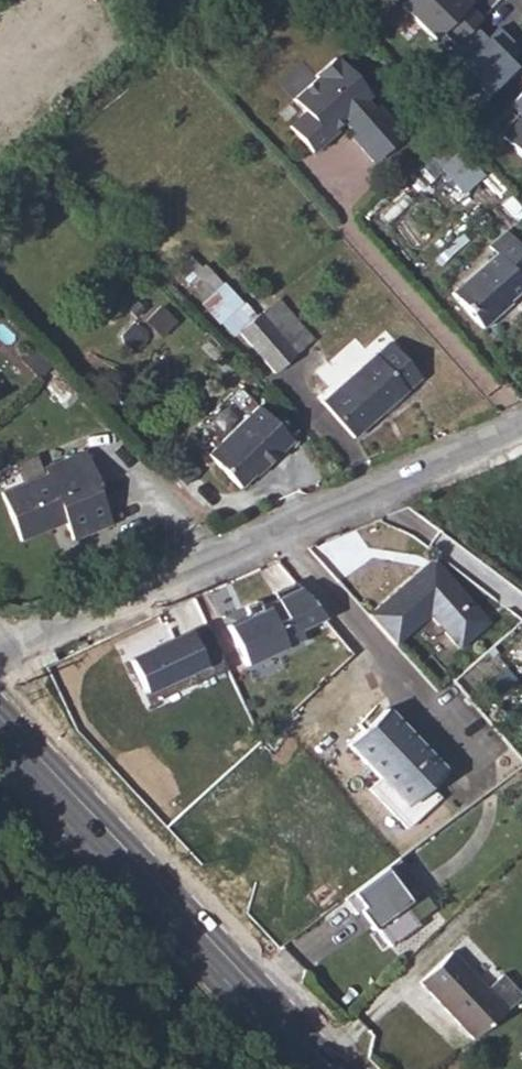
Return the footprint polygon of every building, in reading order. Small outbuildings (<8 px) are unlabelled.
[(396,3),(435,38),(440,32),(453,45),(473,23),(480,15),(468,4),(471,0),(399,0),(396,3)] [(473,23),(453,45),(448,50),(457,61),(448,73),(464,89),(474,78),(486,89),(515,61),(500,49),(511,38),(494,22),(483,32),(473,23)] [(376,162),(405,136),(381,108),(376,112),(366,101),(371,97),(338,59),(318,76),(320,78),(296,99),(308,113),(293,126),(316,152),(339,132),(336,129),(345,121),(358,135),(354,137),(376,162)] [(504,101),(519,115),(501,135),(521,158),(521,84),(504,101)] [(493,250),(450,289),(483,324),(500,308),(495,304),(521,279),(521,278),(518,273),(521,270),(521,247),(505,229),(488,245),(493,250)] [(289,356),(253,315),(231,335),(266,376),(289,356)] [(421,378),(387,340),(318,401),(352,439),(421,378)] [(287,440),(256,405),(203,450),(234,486),(287,440)] [(85,452),(43,464),(49,484),(32,490),(30,485),(5,493),(20,542),(52,533),(49,524),(64,520),(69,537),(108,526),(85,452)] [(162,464),(155,470),(175,492),(182,486),(162,464)] [(436,566),(369,619),(394,649),(429,621),(453,651),(485,626),(436,566)] [(248,614),(228,624),(247,665),(304,638),(300,631),(322,621),(303,582),(279,594),(282,599),(266,607),(262,601),(250,606),(253,612),(248,614)] [(485,626),(453,651),(458,657),(490,632),(485,626)] [(221,674),(200,629),(125,664),(141,697),(188,675),(194,687),(221,674)] [(377,699),(340,735),(374,769),(358,785),(398,825),(428,795),(415,781),(437,759),(377,699)] [(378,871),(337,901),(368,934),(404,905),(378,871)] [(446,953),(413,984),(464,1041),(516,998),(497,976),(480,987),(446,953)]
